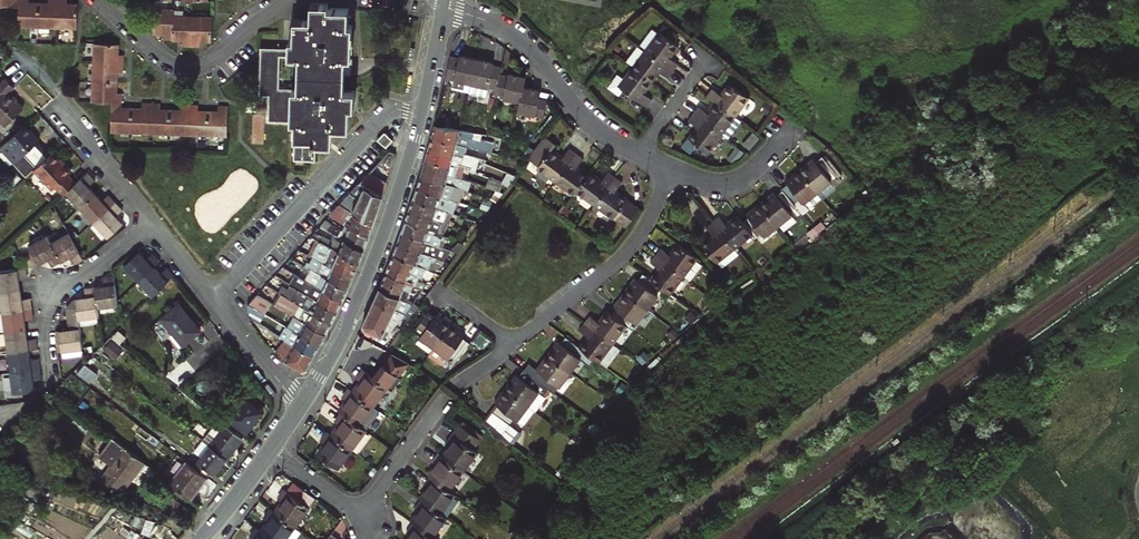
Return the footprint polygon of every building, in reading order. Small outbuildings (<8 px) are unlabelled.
[(81,34),(82,12),(71,12),(71,6),(53,5),(53,11),(31,10),(31,4),(16,3),(16,0),(0,0),(0,12),(22,13),(21,30),(81,34)] [(332,128),(349,129),(349,108),(354,108),(354,92),(345,91),(334,91),(334,74),(339,75),(340,59),(346,60),(351,60),(352,26),(348,26),(349,10),(329,9),(329,5),(312,5),(311,21),(295,20),(294,40),(288,40),(288,49),(276,48),(260,48),(260,54),(259,95),(269,95),(268,121),(294,122),(293,160),(314,161),(315,144),(331,144),(332,128)] [(211,19),(173,18),(174,11),(155,10),(154,33),(155,34),(164,34),(164,40),(183,41),(183,47),(201,47),(201,42),(211,42),(211,19)] [(652,29),(639,47),(673,72),(679,64),(671,58),(679,47),(660,33),(659,34),(652,29)] [(277,34),(268,34),(261,34),(260,40),(260,48),(276,48),(277,34)] [(96,44),(95,102),(115,102),(114,131),(227,135),(228,106),(220,105),(220,111),(200,110),(200,105),(182,104),(182,110),(161,109),(161,104),(144,103),(144,109),(124,108),(124,93),(118,93),(119,73),(125,73),(125,55),(119,55),(120,45),(96,44)] [(673,72),(639,47),(638,46),(626,63),(633,68),(652,83),(660,72),(669,78),(673,72)] [(450,55),(445,78),(471,84),(476,58),(459,54),(459,57),(450,55)] [(492,61),(476,58),(471,84),(496,89),(499,73),(500,66),(492,64),(492,61)] [(345,91),(346,60),(340,59),(339,75),(334,74),(334,91),(345,91)] [(644,93),(652,83),(633,68),(627,75),(619,70),(607,86),(620,95),(624,89),(647,106),(652,99),(644,93)] [(507,74),(499,73),(496,89),(494,97),(519,102),(522,86),(524,76),(507,72),(507,74)] [(18,98),(10,91),(12,89),(16,84),(6,75),(0,82),(0,115),(9,124),(26,105),(18,98)] [(715,102),(734,117),(748,99),(728,84),(720,95),(712,89),(707,96),(715,102)] [(522,86),(519,102),(516,112),(542,117),(545,99),(536,97),(538,89),(522,86)] [(20,96),(12,89),(10,91),(18,98),(20,96)] [(720,135),(734,117),(715,102),(706,113),(698,107),(692,114),(720,135)] [(720,135),(692,114),(687,121),(696,127),(687,138),(707,153),(720,135)] [(24,153),(36,167),(54,150),(28,122),(10,139),(2,146),(16,161),(24,153)] [(474,132),(461,129),(435,124),(432,136),(462,145),(464,140),(465,137),(472,139),(474,132)] [(537,148),(547,156),(546,157),(563,171),(585,143),(579,138),(572,147),(561,138),(565,133),(555,125),(537,148)] [(385,132),(378,139),(386,147),(393,140),(385,132)] [(487,152),(462,145),(432,136),(429,147),(453,154),(454,150),(486,160),(489,152),(487,152)] [(351,193),(378,211),(401,140),(351,193)] [(478,144),(464,140),(462,145),(487,152),(489,144),(479,141),(478,144)] [(585,143),(563,171),(580,185),(583,182),(596,166),(585,157),(592,149),(585,143)] [(426,157),(457,166),(458,162),(459,161),(452,159),(453,154),(429,147),(426,157)] [(74,171),(54,150),(36,167),(50,181),(56,188),(59,185),(66,192),(78,182),(70,174),(74,171)] [(797,169),(815,190),(829,179),(828,178),(835,173),(819,154),(805,165),(804,163),(797,169)] [(424,166),(455,175),(459,177),(463,164),(462,163),(458,162),(457,166),(426,157),(424,166)] [(485,162),(469,158),(467,165),(472,166),(482,170),(485,162)] [(583,182),(599,194),(621,167),(614,162),(608,170),(598,162),(596,166),(583,182)] [(467,165),(465,172),(473,174),(474,172),(471,170),(472,166),(467,165)] [(421,176),(459,187),(461,181),(454,179),(455,175),(424,166),(421,176)] [(617,208),(630,218),(633,212),(640,198),(630,190),(632,188),(621,180),(627,171),(621,167),(599,194),(617,208)] [(780,189),(793,203),(798,198),(801,201),(815,190),(797,169),(791,174),(793,176),(779,188),(780,189)] [(78,182),(66,192),(80,208),(96,192),(89,185),(95,179),(88,172),(78,182)] [(460,187),(459,187),(421,176),(417,188),(446,198),(458,202),(463,188),(460,187)] [(503,183),(490,178),(488,185),(501,189),(503,183)] [(446,198),(417,188),(413,199),(435,206),(442,209),(446,198)] [(758,204),(776,225),(789,213),(787,210),(794,205),(793,203),(780,189),(767,200),(765,198),(758,204)] [(96,192),(80,208),(94,222),(116,202),(109,194),(103,200),(96,192)] [(351,193),(341,204),(373,222),(378,211),(351,193)] [(643,200),(640,198),(633,212),(630,218),(643,200)] [(451,213),(442,209),(435,206),(413,199),(409,210),(432,219),(447,225),(451,213)] [(116,202),(94,222),(108,237),(124,222),(118,215),(124,210),(116,202)] [(373,222),(341,204),(331,215),(349,225),(368,236),(373,222)] [(776,225),(758,204),(753,208),(754,210),(741,221),(751,233),(755,237),(759,233),(762,236),(776,225)] [(432,219),(409,210),(405,220),(434,231),(433,234),(445,240),(446,236),(450,226),(447,225),(432,219)] [(712,221),(734,248),(751,233),(741,221),(736,214),(725,224),(718,216),(712,221)] [(345,231),(326,220),(321,225),(334,233),(363,250),(368,236),(349,225),(345,231)] [(405,220),(401,232),(438,246),(442,248),(444,243),(446,243),(447,241),(449,241),(450,239),(446,236),(445,240),(433,234),(434,231),(405,220)] [(734,248),(712,221),(705,227),(711,235),(700,244),(716,262),(734,248)] [(363,250),(334,233),(331,238),(316,230),(312,235),(319,239),(322,241),(358,262),(363,250)] [(438,246),(401,232),(397,242),(443,262),(449,254),(447,252),(442,248),(438,246)] [(80,262),(83,260),(74,242),(69,234),(51,244),(61,262),(70,257),(74,264),(80,262)] [(28,246),(31,250),(39,264),(47,259),(52,267),(61,262),(51,244),(47,235),(28,246)] [(319,239),(314,248),(317,249),(322,241),(319,239)] [(358,262),(322,241),(317,249),(314,248),(310,254),(313,256),(323,261),(352,278),(358,262)] [(441,264),(443,262),(397,242),(393,254),(420,265),(430,270),(433,261),(441,264)] [(660,248),(655,254),(682,275),(688,280),(700,263),(695,257),(677,242),(668,254),(660,248)] [(454,243),(447,252),(449,254),(453,256),(460,247),(454,243)] [(125,268),(138,282),(154,267),(160,261),(153,254),(147,259),(141,253),(125,268)] [(418,271),(420,265),(393,254),(389,264),(418,276),(420,277),(422,273),(418,271)] [(682,275),(655,254),(650,261),(657,267),(649,278),(658,285),(669,293),(682,275)] [(347,289),(305,264),(292,256),(288,260),(300,267),(310,273),(306,279),(341,301),(347,289)] [(323,261),(313,256),(310,261),(319,267),(323,261)] [(352,278),(323,261),(319,267),(310,261),(308,260),(305,264),(347,289),(352,278)] [(416,279),(418,276),(389,264),(385,272),(408,283),(415,286),(421,288),(424,290),(427,283),(416,279)] [(439,274),(430,270),(420,265),(418,271),(422,273),(420,277),(422,278),(423,277),(433,281),(436,278),(439,274)] [(26,268),(0,272),(0,292),(21,289),(20,280),(28,278),(27,267),(26,268)] [(154,267),(138,282),(153,297),(174,277),(167,269),(162,274),(154,267)] [(299,275),(306,279),(310,273),(300,267),(297,274),(299,275)] [(406,288),(408,283),(385,272),(379,287),(411,303),(415,297),(410,294),(412,291),(406,288)] [(628,284),(623,291),(645,308),(655,294),(652,292),(658,285),(649,278),(641,272),(630,286),(628,284)] [(105,285),(95,287),(97,307),(118,305),(117,302),(114,275),(104,277),(105,285)] [(341,301),(306,279),(299,275),(293,285),(297,287),(336,311),(341,301)] [(412,291),(415,286),(408,283),(406,288),(412,291)] [(280,292),(282,293),(291,298),(297,287),(293,285),(291,284),(288,288),(283,285),(280,292)] [(86,296),(75,297),(78,318),(98,316),(97,307),(95,287),(85,288),(86,296)] [(297,287),(291,298),(331,322),(335,315),(336,311),(297,287)] [(413,304),(411,303),(379,287),(373,299),(396,311),(400,303),(411,307),(413,304)] [(0,292),(0,293),(3,312),(31,308),(30,298),(22,298),(21,289),(0,292)] [(621,299),(610,312),(625,323),(627,325),(632,318),(636,321),(645,308),(623,291),(618,297),(621,299)] [(257,293),(249,302),(258,308),(265,298),(257,293)] [(331,322),(291,298),(282,293),(275,304),(289,312),(325,333),(331,322)] [(404,315),(396,311),(373,299),(363,323),(365,330),(383,339),(404,315)] [(247,312),(250,318),(259,323),(265,312),(258,308),(249,302),(248,303),(247,312)] [(404,315),(411,307),(400,303),(396,311),(404,315)] [(178,304),(162,317),(183,344),(200,330),(178,304)] [(3,312),(6,332),(26,329),(25,320),(33,319),(31,308),(3,312)] [(417,334),(431,344),(448,321),(440,316),(438,319),(432,314),(425,309),(412,325),(419,331),(417,334)] [(587,314),(582,320),(611,342),(625,323),(610,312),(605,309),(596,320),(587,314)] [(282,322),(285,324),(319,344),(325,333),(289,312),(282,322)] [(83,349),(78,318),(68,319),(69,329),(60,330),(62,351),(83,349)] [(611,342),(582,320),(577,327),(586,334),(578,345),(580,346),(592,356),(597,359),(611,342)] [(461,332),(448,321),(431,344),(444,355),(447,351),(454,356),(466,340),(460,335),(461,332)] [(319,344),(285,324),(279,335),(284,338),(313,355),(319,344)] [(9,353),(29,350),(37,349),(36,339),(27,339),(26,329),(6,332),(9,353)] [(592,356),(580,346),(578,345),(563,334),(553,347),(550,346),(545,353),(568,369),(578,355),(588,362),(592,356)] [(123,346),(112,338),(105,346),(116,355),(123,346)] [(313,355),(284,338),(276,352),(283,361),(300,370),(305,369),(313,355)] [(29,350),(9,353),(12,373),(40,368),(38,358),(30,359),(29,350)] [(568,369),(545,353),(540,360),(542,361),(532,375),(538,380),(548,387),(553,380),(557,383),(568,369)] [(79,372),(92,381),(100,370),(87,361),(79,372)] [(508,379),(503,386),(527,403),(536,390),(533,387),(538,380),(532,375),(521,367),(511,381),(508,379)] [(40,368),(12,373),(15,394),(35,391),(34,381),(42,380),(40,368)] [(355,392),(375,406),(388,388),(365,371),(358,380),(362,382),(355,392)] [(505,438),(514,426),(507,421),(512,415),(522,422),(533,408),(527,403),(503,386),(498,393),(500,395),(483,417),(490,425),(505,438)] [(375,406),(355,392),(351,389),(344,399),(348,401),(340,411),(344,414),(360,426),(375,406)] [(243,397),(227,418),(246,432),(262,412),(243,397)] [(40,409),(45,412),(51,405),(46,401),(40,409)] [(360,426),(344,414),(337,423),(340,425),(333,436),(352,450),(367,431),(360,426)] [(243,437),(222,421),(205,442),(210,446),(226,458),(243,437)] [(463,421),(461,424),(485,441),(487,438),(463,421)] [(451,446),(443,456),(463,471),(485,441),(461,424),(447,443),(451,446)] [(507,441),(516,428),(514,426),(505,438),(507,441)] [(338,469),(352,450),(333,436),(329,433),(322,442),(326,445),(319,455),(338,469)] [(145,463),(113,437),(99,455),(112,465),(101,478),(110,485),(109,487),(112,489),(114,488),(121,494),(145,463)] [(226,458),(210,446),(194,467),(207,477),(211,472),(214,474),(226,458)] [(463,471),(443,456),(439,453),(432,463),(436,466),(430,475),(432,476),(450,490),(463,471)] [(194,467),(188,462),(171,483),(191,498),(207,477),(194,467)] [(422,499),(441,513),(455,493),(450,490),(432,476),(424,486),(428,488),(420,498),(422,499)] [(282,503),(274,513),(294,527),(308,508),(285,491),(278,500),(282,503)] [(414,523),(432,536),(447,517),(441,513),(422,499),(415,508),(420,512),(412,522),(414,523)] [(261,531),(273,538),(285,538),(294,527),(274,513),(271,510),(264,519),(268,522),(261,531)] [(432,536),(414,523),(408,532),(412,535),(408,538),(436,538),(432,536)] [(261,531),(257,528),(250,537),(253,538),(273,538),(261,531)]
